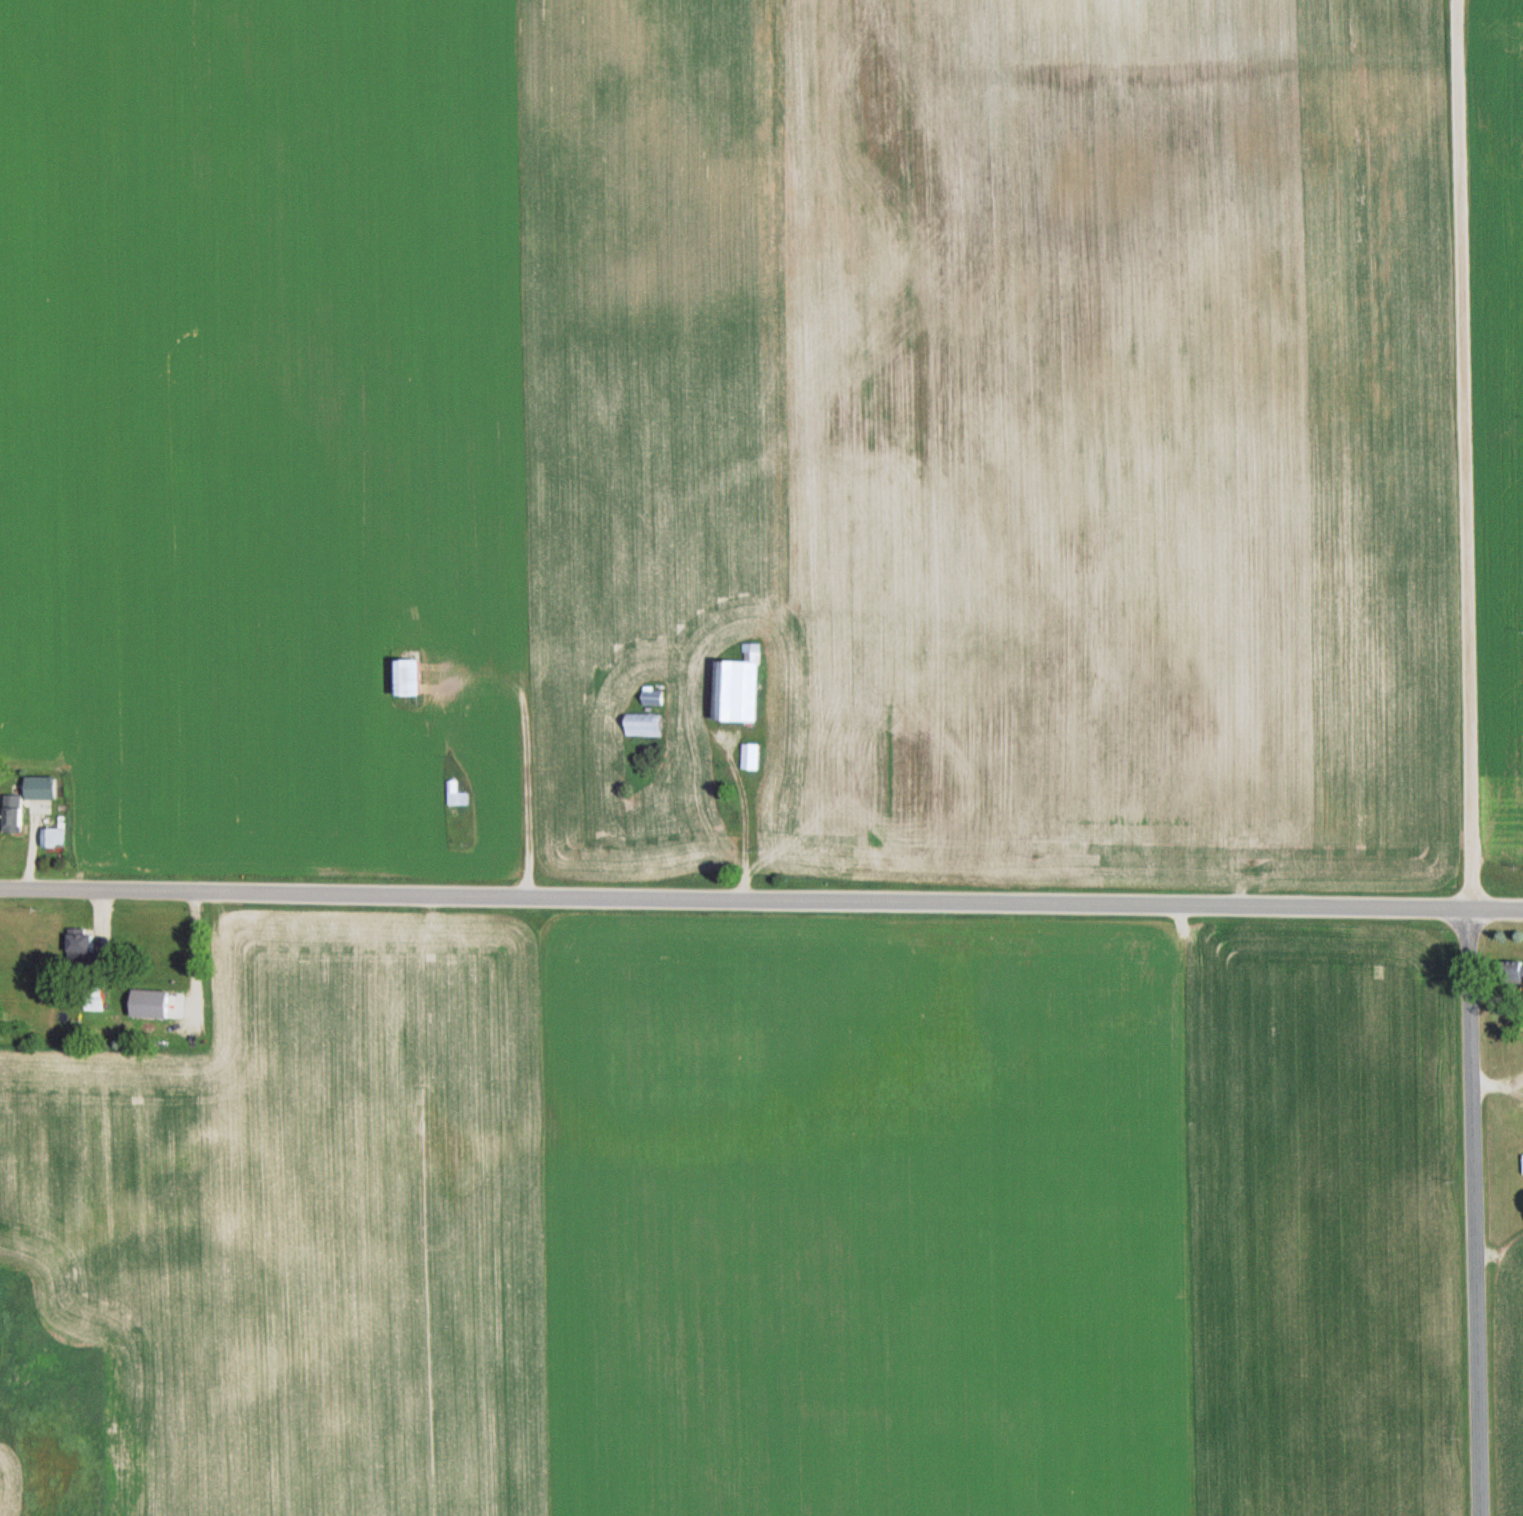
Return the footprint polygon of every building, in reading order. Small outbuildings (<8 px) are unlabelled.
[(712,661),(710,721),(756,723),(760,644),(744,643),(744,663),(712,661)] [(642,689),(642,706),(664,706),(664,689),(642,689)] [(661,715),(623,715),(623,738),(661,738),(661,715)] [(757,770),(757,745),(741,745),(741,770),(757,770)] [(456,781),(447,781),(447,805),(466,805),(465,794),(456,794),(456,781)] [(8,794),(8,831),(30,831),(30,794),(8,794)] [(51,828),(51,847),(70,847),(70,828),(51,828)] [(115,966),(115,952),(101,952),(100,929),(69,930),(70,968),(115,966)] [(1497,983),(1522,983),(1522,964),(1497,964),(1497,983)]
